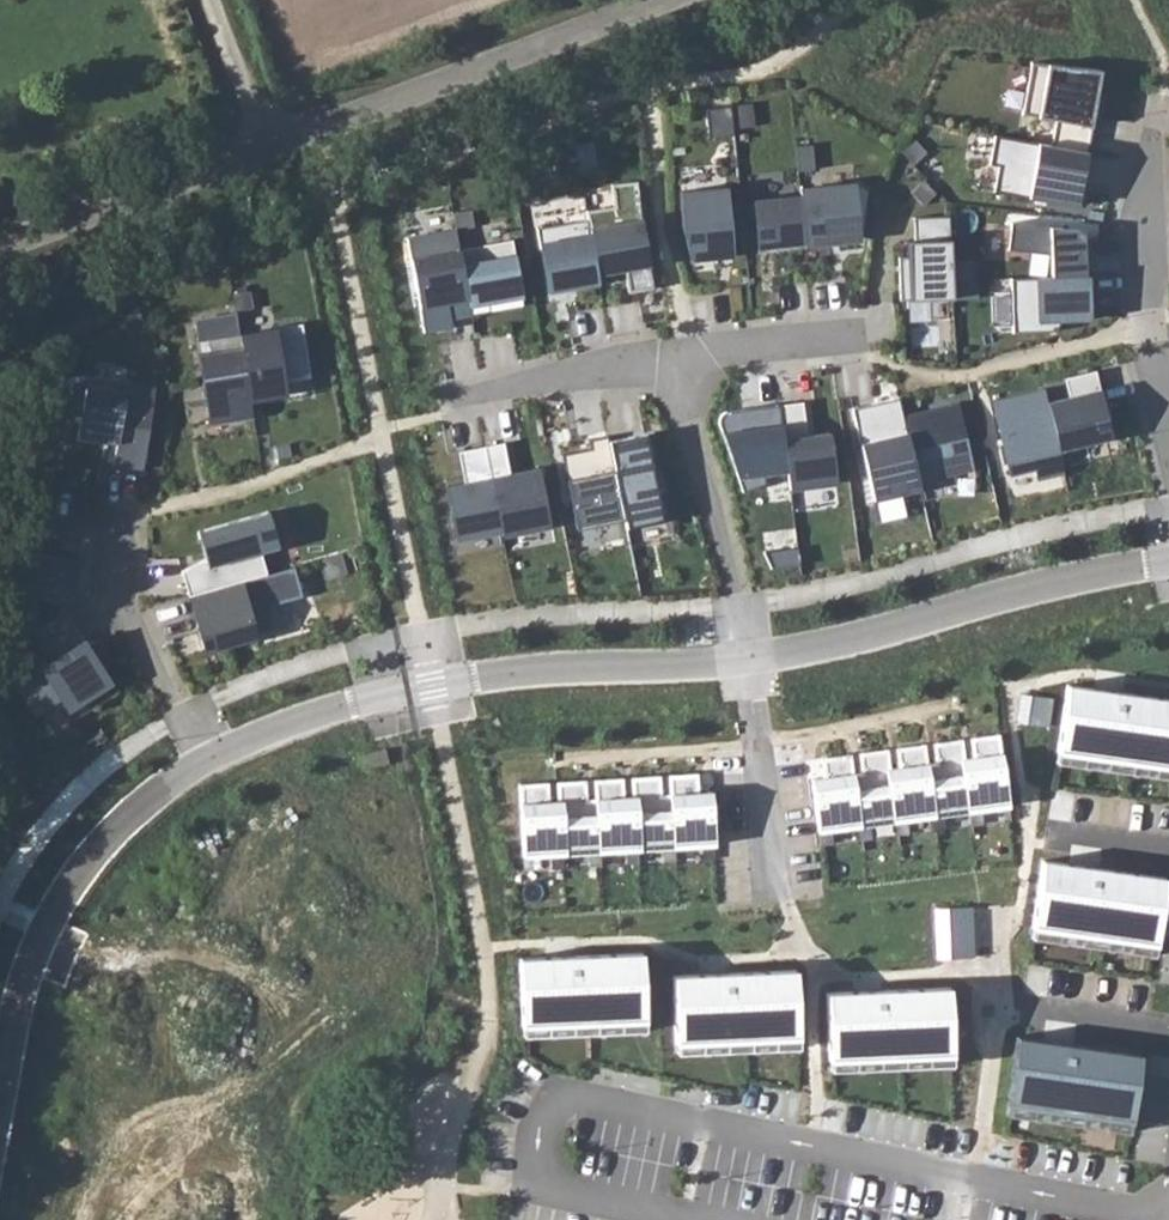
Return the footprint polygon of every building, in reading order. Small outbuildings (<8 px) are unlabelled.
[(1028,60),(1019,111),(1053,118),(1049,143),(1084,149),(1098,68),(1028,60)] [(991,187),(1075,202),(1084,149),(1049,143),(992,133),(987,160),(996,161),(991,187)] [(810,136),(793,138),(796,163),(813,161),(810,136)] [(591,142),(573,145),(577,169),(595,166),(591,142)] [(799,197),(803,236),(858,230),(866,183),(853,175),(797,181),(799,197)] [(635,181),(610,184),(581,188),(589,232),(596,274),(623,269),(627,293),(651,288),(639,220),(635,181)] [(719,188),(674,193),(674,229),(684,261),(725,257),(719,188)] [(803,236),(799,197),(750,198),(753,248),(803,242),(803,236)] [(451,232),(408,239),(421,310),(446,306),(448,317),(466,314),(464,306),(457,262),(451,232)] [(597,283),(596,274),(589,232),(538,240),(547,291),(597,283)] [(514,253),(457,262),(464,306),(522,296),(514,253)] [(240,344),(195,354),(209,419),(254,409),(240,344)] [(82,402),(78,427),(117,433),(114,455),(143,459),(154,395),(124,390),(125,381),(74,373),(70,400),(82,402)] [(1006,459),(1056,449),(1045,400),(1043,388),(993,399),(1006,459)] [(1100,389),(1045,400),(1056,449),(1110,437),(1100,389)] [(850,400),(871,493),(917,483),(902,414),(897,390),(850,400)] [(779,404),(788,471),(790,489),(837,483),(830,430),(807,433),(803,401),(779,404)] [(957,402),(902,414),(917,483),(973,471),(957,402)] [(719,428),(741,492),(765,484),(763,475),(788,471),(779,404),(722,412),(719,418),(719,422),(719,425),(719,428)] [(609,441),(607,441),(625,528),(669,519),(664,490),(656,492),(652,471),(659,469),(652,433),(627,438),(628,446),(611,450),(609,441)] [(484,446),(499,528),(500,533),(551,523),(540,467),(510,472),(504,442),(484,446)] [(444,485),(454,537),(499,528),(484,446),(456,450),(461,475),(462,481),(444,485)] [(461,475),(443,478),(444,485),(462,481),(461,475)] [(797,548),(763,551),(771,569),(799,564),(797,548)] [(181,595),(196,648),(268,627),(262,604),(294,595),(286,566),(181,595)] [(73,613),(41,633),(59,660),(21,685),(43,718),(48,714),(68,701),(73,710),(117,682),(73,613)] [(48,714),(61,735),(125,694),(117,682),(73,710),(68,701),(48,714)] [(1056,762),(1168,777),(1168,699),(1066,685),(1056,762)] [(1052,698),(1027,695),(1024,724),(1048,726),(1052,698)] [(972,757),(964,758),(971,810),(1009,805),(999,734),(970,738),(972,757)] [(935,762),(927,763),(934,816),(971,810),(964,758),(962,739),(933,743),(935,762)] [(899,767),(891,768),(898,820),(934,816),(927,763),(925,744),(896,748),(899,767)] [(858,753),(861,772),(853,773),(861,825),(898,820),(891,768),(888,749),(858,753)] [(824,777),(812,779),(819,831),(861,825),(853,773),(851,754),(822,758),(824,777)] [(668,775),(669,794),(672,848),(715,845),(711,792),(698,793),(697,774),(668,775)] [(631,777),(632,796),(635,850),(672,848),(669,794),(661,795),(660,776),(631,777)] [(593,780),(595,799),(598,852),(635,850),(632,796),(624,797),(623,778),(593,780)] [(556,782),(558,801),(561,854),(598,852),(595,799),(586,799),(585,780),(556,782)] [(548,782),(519,784),(523,857),(561,854),(558,801),(549,802),(548,782)] [(1042,860),(1032,938),(1155,954),(1166,878),(1042,860)] [(972,907),(934,908),(937,958),(974,957),(972,907)] [(641,953),(517,959),(521,1038),(645,1032),(641,953)] [(796,970),(671,975),(673,1053),(798,1049),(796,970)] [(949,988),(825,995),(828,1073),(954,1067),(949,988)] [(1016,1036),(1005,1115),(1129,1133),(1140,1053),(1016,1036)]
